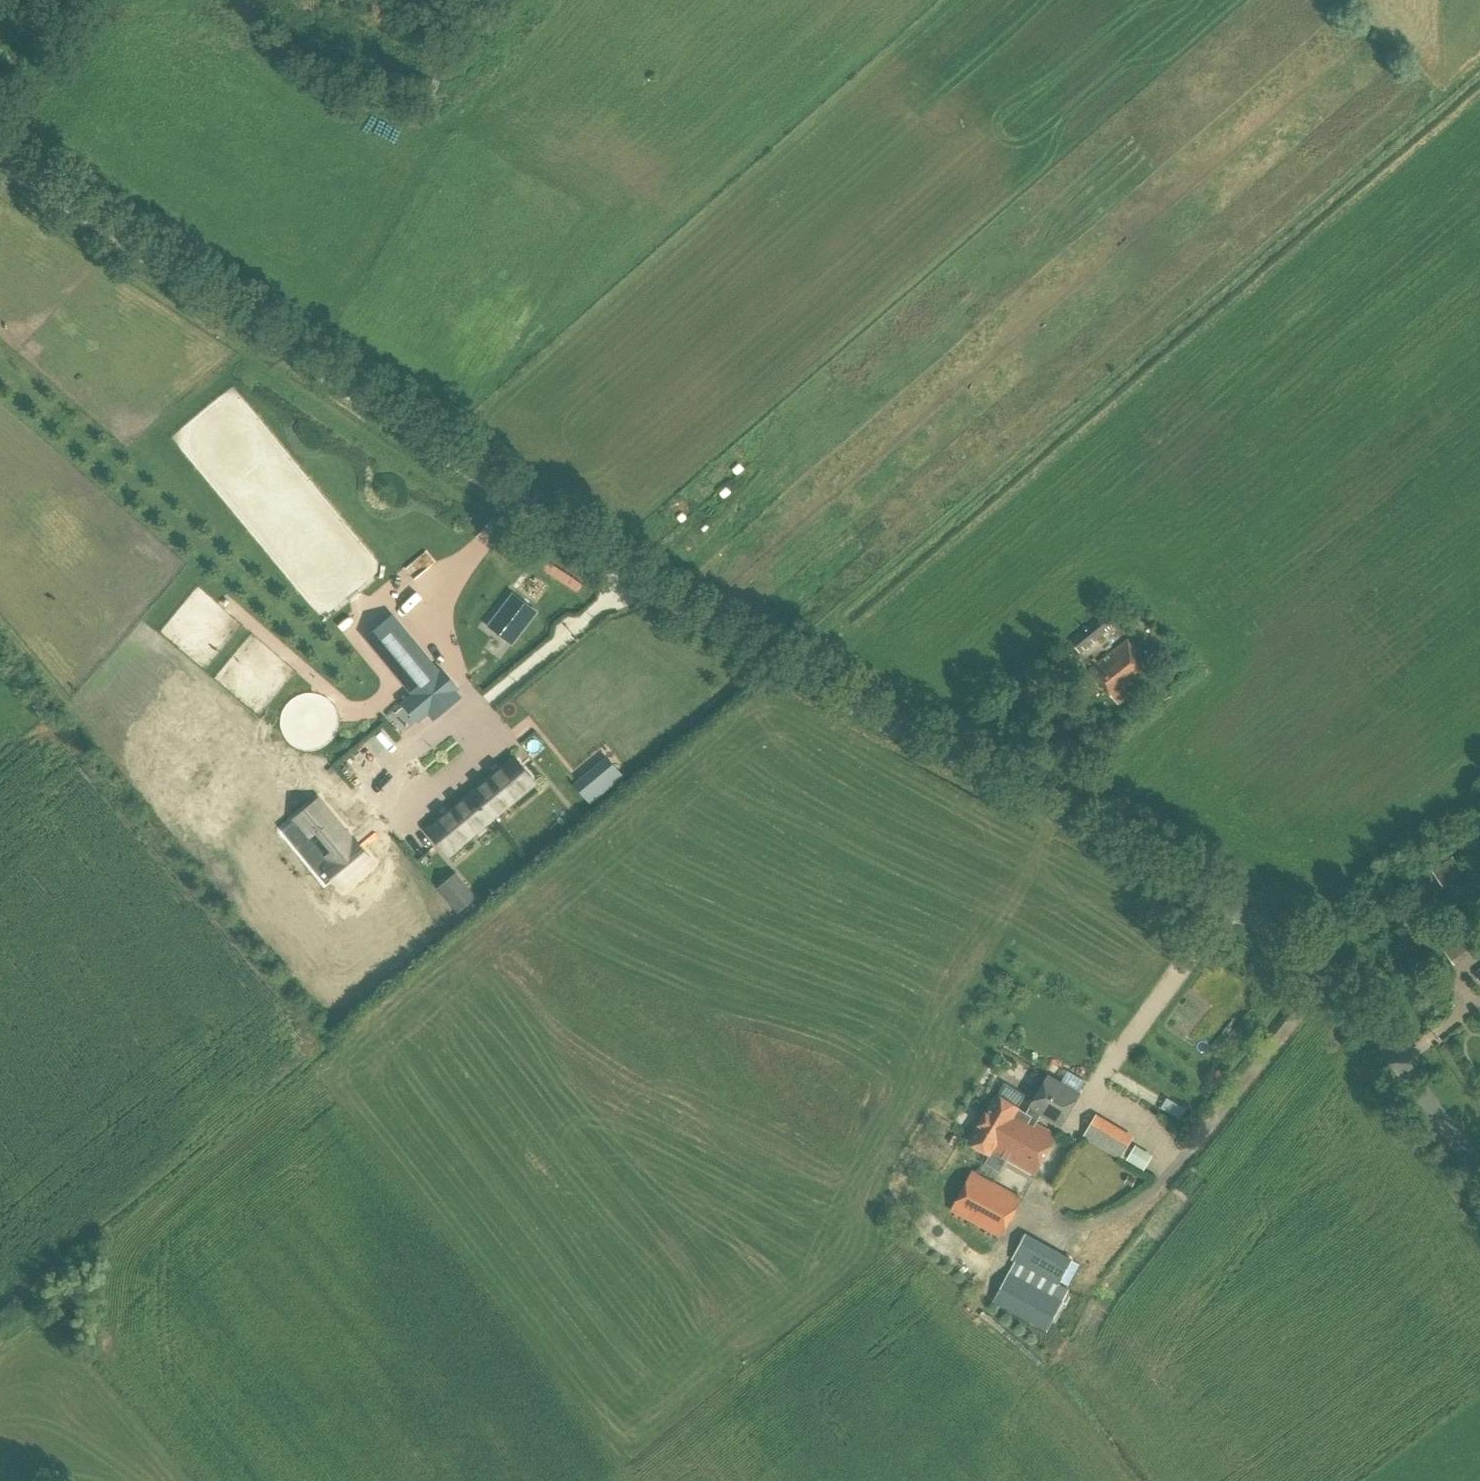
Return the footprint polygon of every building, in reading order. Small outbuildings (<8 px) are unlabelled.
[(1081,654),(1114,627),(1102,613),(1070,640),(1081,654)] [(445,672),(440,676),(402,630),(377,650),(415,696),(405,705),(419,722),(429,713),(431,716),(456,695),(454,693),(459,689),(445,672)] [(1127,689),(1151,669),(1128,640),(1091,669),(1118,703),(1130,693),(1127,689)] [(1113,734),(1124,725),(1118,717),(1107,726),(1113,734)] [(607,756),(575,784),(592,804),(625,776),(607,756)] [(499,811),(500,811),(535,782),(515,758),(472,793),(492,817),(499,811)] [(348,878),(378,853),(364,836),(362,838),(325,791),(298,813),(313,832),(317,829),(335,851),(330,855),(348,878)] [(485,823),(484,823),(492,817),(472,793),(430,828),(450,853),(485,823)] [(1443,888),(1464,873),(1453,856),(1432,870),(1443,888)] [(476,898),(457,875),(441,888),(460,911),(476,898)] [(1464,962),(1479,944),(1479,930),(1470,922),(1448,948),(1464,962)] [(1032,1106),(1043,1112),(1061,1123),(1079,1093),(1049,1075),(1032,1106)] [(997,1095),(970,1141),(990,1153),(992,1150),(1003,1131),(1013,1137),(1019,1128),(1023,1130),(1025,1127),(1029,1129),(1034,1122),(1036,1123),(1043,1112),(1032,1106),(1031,1105),(1026,1112),(1018,1107),(1017,1107),(1025,1094),(1005,1082),(997,1095)] [(1120,1158),(1132,1139),(1095,1117),(1083,1136),(1120,1158)] [(1057,1135),(1036,1123),(1034,1122),(1029,1129),(1025,1127),(1023,1130),(1019,1128),(1013,1137),(1003,1131),(992,1150),(1035,1174),(1057,1135)] [(1133,1157),(1150,1166),(1156,1154),(1139,1145),(1133,1157)] [(1001,1236),(1022,1198),(990,1180),(978,1174),(973,1171),(951,1209),(1001,1236)] [(1047,1332),(1064,1300),(1054,1295),(1074,1259),(1026,1233),(1011,1260),(1015,1262),(992,1302),(1047,1332)]
